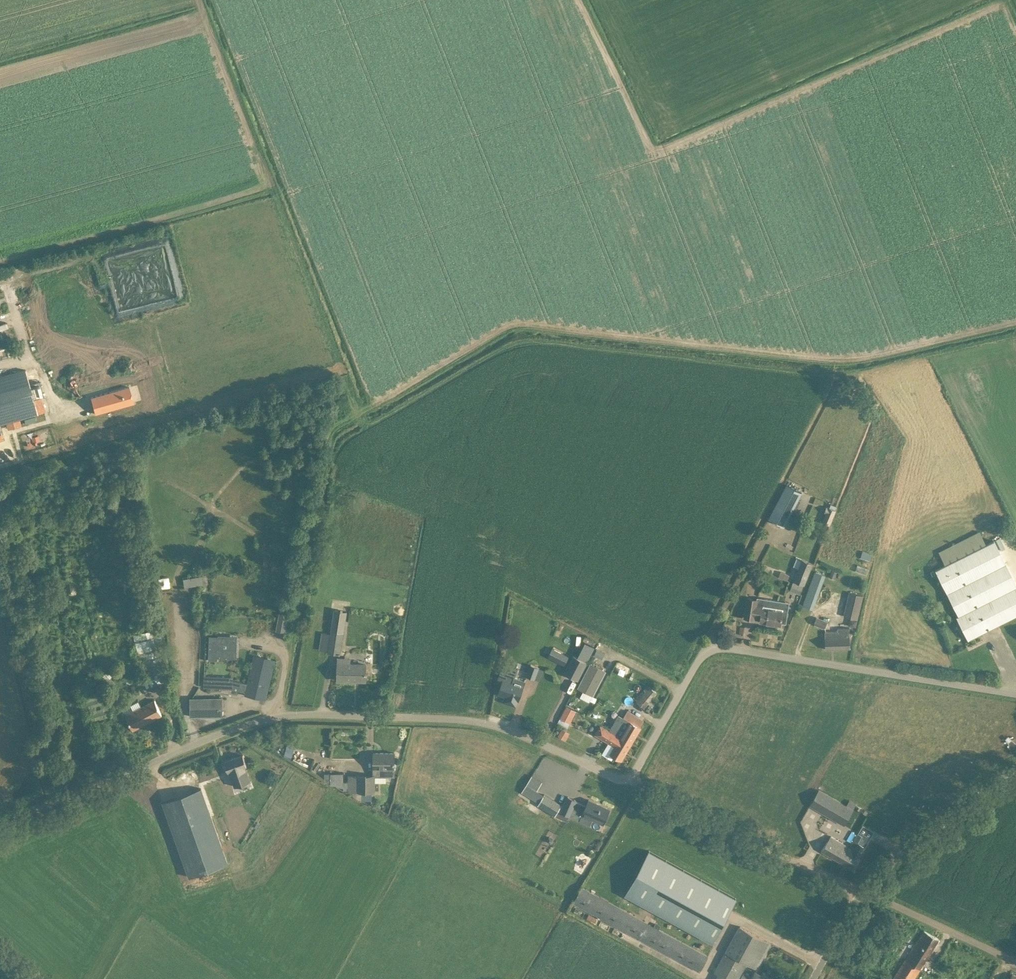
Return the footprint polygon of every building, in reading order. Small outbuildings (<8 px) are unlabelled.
[(20,418),(39,413),(35,399),(44,396),(40,381),(29,384),(25,370),(0,377),(0,424),(20,418)] [(129,386),(91,397),(95,413),(134,403),(129,386)] [(19,419),(6,423),(7,429),(21,426),(19,419)] [(802,492),(786,484),(768,518),(784,526),(802,492)] [(826,513),(822,522),(830,525),(836,510),(827,506),(824,512),(826,513)] [(936,569),(954,606),(959,615),(957,616),(969,639),(1015,615),(1015,584),(994,540),(986,544),(945,564),(936,569)] [(861,557),(871,560),(873,554),(863,551),(861,557)] [(794,580),(805,584),(813,563),(802,559),(794,580)] [(778,576),(787,580),(789,575),(780,571),(778,576)] [(183,576),(183,585),(203,584),(202,575),(183,576)] [(157,577),(159,588),(170,587),(168,576),(157,577)] [(794,581),(790,590),(800,594),(803,585),(794,581)] [(811,582),(803,605),(812,609),(821,585),(811,582)] [(850,592),(845,615),(858,619),(863,595),(850,592)] [(746,607),(745,617),(754,619),(755,617),(761,618),(760,621),(781,624),(781,622),(786,623),(788,612),(783,611),(784,601),(764,598),(757,597),(757,599),(747,597),(746,607)] [(276,630),(286,632),(289,614),(284,614),(279,613),(276,630)] [(268,616),(266,628),(272,630),(275,617),(268,616)] [(815,623),(825,627),(827,621),(817,617),(815,623)] [(850,618),(848,625),(856,627),(858,620),(850,618)] [(159,627),(135,633),(139,649),(163,643),(159,627)] [(825,639),(825,649),(850,648),(849,627),(838,628),(838,631),(826,631),(826,638),(825,638),(825,639)] [(331,634),(328,652),(340,653),(343,632),(332,630),(331,634)] [(208,659),(217,660),(217,657),(236,658),(237,635),(218,635),(218,636),(209,635),(208,659)] [(576,654),(586,659),(593,646),(582,641),(576,654)] [(547,657),(564,666),(569,656),(552,647),(547,657)] [(596,648),(592,655),(600,659),(603,652),(596,648)] [(573,654),(563,673),(578,680),(581,673),(584,667),(587,662),(573,654)] [(247,692),(247,693),(265,697),(274,659),(255,655),(252,667),(249,683),(230,679),(230,676),(204,675),(204,686),(229,688),(247,692)] [(338,680),(366,680),(366,664),(350,664),(350,657),(338,657),(338,663),(338,680)] [(590,662),(577,687),(593,696),(606,671),(590,662)] [(504,701),(516,705),(518,700),(525,680),(515,677),(518,669),(503,664),(499,678),(503,680),(498,693),(506,696),(504,701)] [(531,664),(527,676),(535,678),(539,667),(531,664)] [(143,676),(147,688),(171,679),(167,667),(143,676)] [(107,671),(103,676),(108,680),(112,676),(107,671)] [(658,688),(635,674),(628,687),(629,688),(624,695),(635,702),(640,694),(650,701),(658,688)] [(190,699),(191,716),(222,715),(222,698),(190,699)] [(134,703),(123,709),(126,715),(125,715),(128,721),(133,730),(162,714),(157,705),(154,700),(142,707),(139,700),(134,703)] [(566,705),(560,718),(570,723),(576,711),(575,710),(566,705)] [(614,723),(610,730),(620,736),(632,743),(641,727),(640,727),(644,720),(635,715),(627,710),(623,717),(622,719),(618,717),(614,723)] [(613,755),(621,760),(632,743),(620,736),(610,730),(600,724),(594,734),(609,742),(602,754),(611,759),(613,755)] [(560,727),(556,735),(565,740),(569,732),(560,727)] [(373,774),(373,776),(375,776),(394,776),(394,763),(394,753),(373,752),(373,762),(373,774)] [(243,754),(224,761),(228,770),(228,772),(230,771),(233,779),(235,785),(250,781),(245,766),(247,765),(246,764),(243,754)] [(331,773),(331,781),(343,781),(343,773),(331,773)] [(348,791),(353,791),(362,791),(375,791),(375,776),(373,776),(373,774),(348,774),(348,781),(348,785),(348,790),(348,791)] [(532,776),(527,784),(537,790),(542,782),(532,776)] [(202,788),(163,801),(189,876),(228,862),(212,816),(205,797),(202,788)] [(818,789),(809,805),(837,821),(844,825),(853,808),(846,805),(818,789)] [(539,805),(538,805),(555,815),(562,804),(558,802),(545,794),(540,802),(539,805)] [(564,805),(561,811),(569,815),(572,808),(583,813),(582,814),(582,815),(580,818),(579,820),(590,825),(593,818),(603,823),(606,818),(610,809),(589,799),(586,805),(576,800),(568,796),(564,805)] [(826,842),(821,850),(853,868),(865,846),(869,839),(857,833),(849,847),(845,845),(846,844),(830,835),(826,842)] [(625,894),(712,942),(737,898),(649,850),(625,894)] [(708,956),(581,887),(573,902),(700,971),(708,956)] [(747,962),(757,968),(771,942),(740,926),(726,951),(747,962)] [(934,948),(939,939),(924,930),(919,939),(893,978),(914,978),(934,948)] [(770,976),(769,978),(755,970),(751,976),(743,972),(740,978),(735,976),(738,971),(741,972),(747,962),(726,951),(712,978),(713,978),(774,978),(770,976)]
